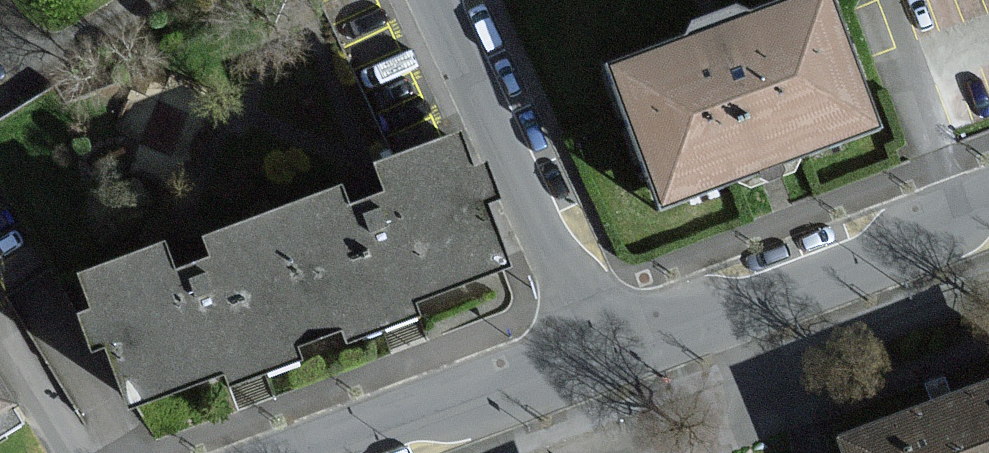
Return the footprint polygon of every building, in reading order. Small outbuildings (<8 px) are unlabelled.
[(612,61),(668,212),(881,133),(831,0),(779,0),(721,21),(612,61)] [(367,203),(356,174),(287,200),(336,328),(356,320),(363,339),(438,311),(428,286),(522,251),(503,198),(521,192),(505,150),(488,157),(476,126),(395,156),(407,188),(367,203)] [(314,336),(336,328),(287,200),(220,226),(227,243),(193,256),(183,231),(97,264),(108,294),(89,301),(105,344),(125,336),(147,393),(244,356),(252,379),(321,354),(314,336)] [(0,363),(0,436),(32,417),(0,363)] [(842,440),(847,452),(988,452),(988,385),(842,440)]
